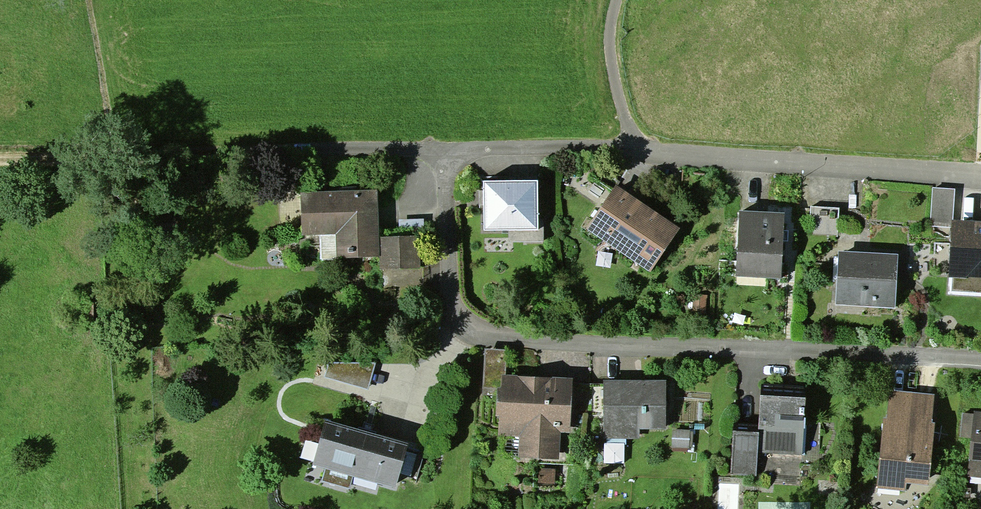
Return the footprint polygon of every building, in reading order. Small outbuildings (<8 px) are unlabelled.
[(483,181),(484,233),(508,232),(509,242),(543,242),(543,220),(538,220),(538,181),(483,181)] [(616,185),(586,229),(650,273),(680,229),(616,185)] [(953,220),(955,189),(933,188),(930,227),(952,228),(952,220),(953,220)] [(300,192),(302,235),(319,235),(337,234),(338,259),(380,257),(380,237),(378,189),(300,192)] [(840,207),(812,206),(810,235),(838,237),(840,207)] [(739,211),(735,278),(781,280),(783,241),(784,230),(784,213),(739,211)] [(949,276),(947,294),(980,297),(980,221),(953,220),(952,220),(952,228),(949,276)] [(320,260),(338,259),(337,234),(319,235),(320,260)] [(420,236),(380,237),(380,257),(381,270),(384,270),(421,269),(420,236)] [(839,251),(836,305),(895,308),(898,253),(839,251)] [(421,269),(384,270),(384,288),(429,287),(429,269),(421,269)] [(507,350),(485,349),(482,396),(497,397),(498,388),(501,388),(501,375),(506,375),(507,350)] [(329,363),(324,378),(369,390),(376,363),(329,363)] [(506,375),(501,375),(501,388),(498,388),(497,397),(496,419),(499,419),(498,436),(520,437),(519,458),(560,460),(561,433),(571,434),(573,378),(506,375)] [(666,380),(603,379),(603,384),(602,416),(603,438),(639,439),(639,430),(666,430),(666,380)] [(602,416),(603,384),(589,384),(589,416),(602,416)] [(934,395),(889,391),(886,418),(883,418),(876,489),(904,492),(905,484),(929,486),(935,423),(931,423),(934,395)] [(761,395),(759,431),(758,453),(803,456),(806,397),(761,395)] [(968,476),(980,478),(980,412),(973,411),(973,414),(962,413),(959,443),(969,444),(968,460),(970,460),(968,476)] [(326,419),(313,464),(326,468),(322,481),(349,489),(353,476),(396,488),(399,477),(408,442),(406,442),(326,419)] [(690,430),(672,429),(672,448),(689,449),(690,447),(693,447),(693,431),(690,431),(690,430)] [(756,476),(758,453),(759,431),(733,430),(731,475),(756,476)] [(406,441),(406,442),(408,442),(399,477),(416,482),(426,447),(406,441)] [(555,469),(539,468),(538,483),(554,484),(555,469)]
